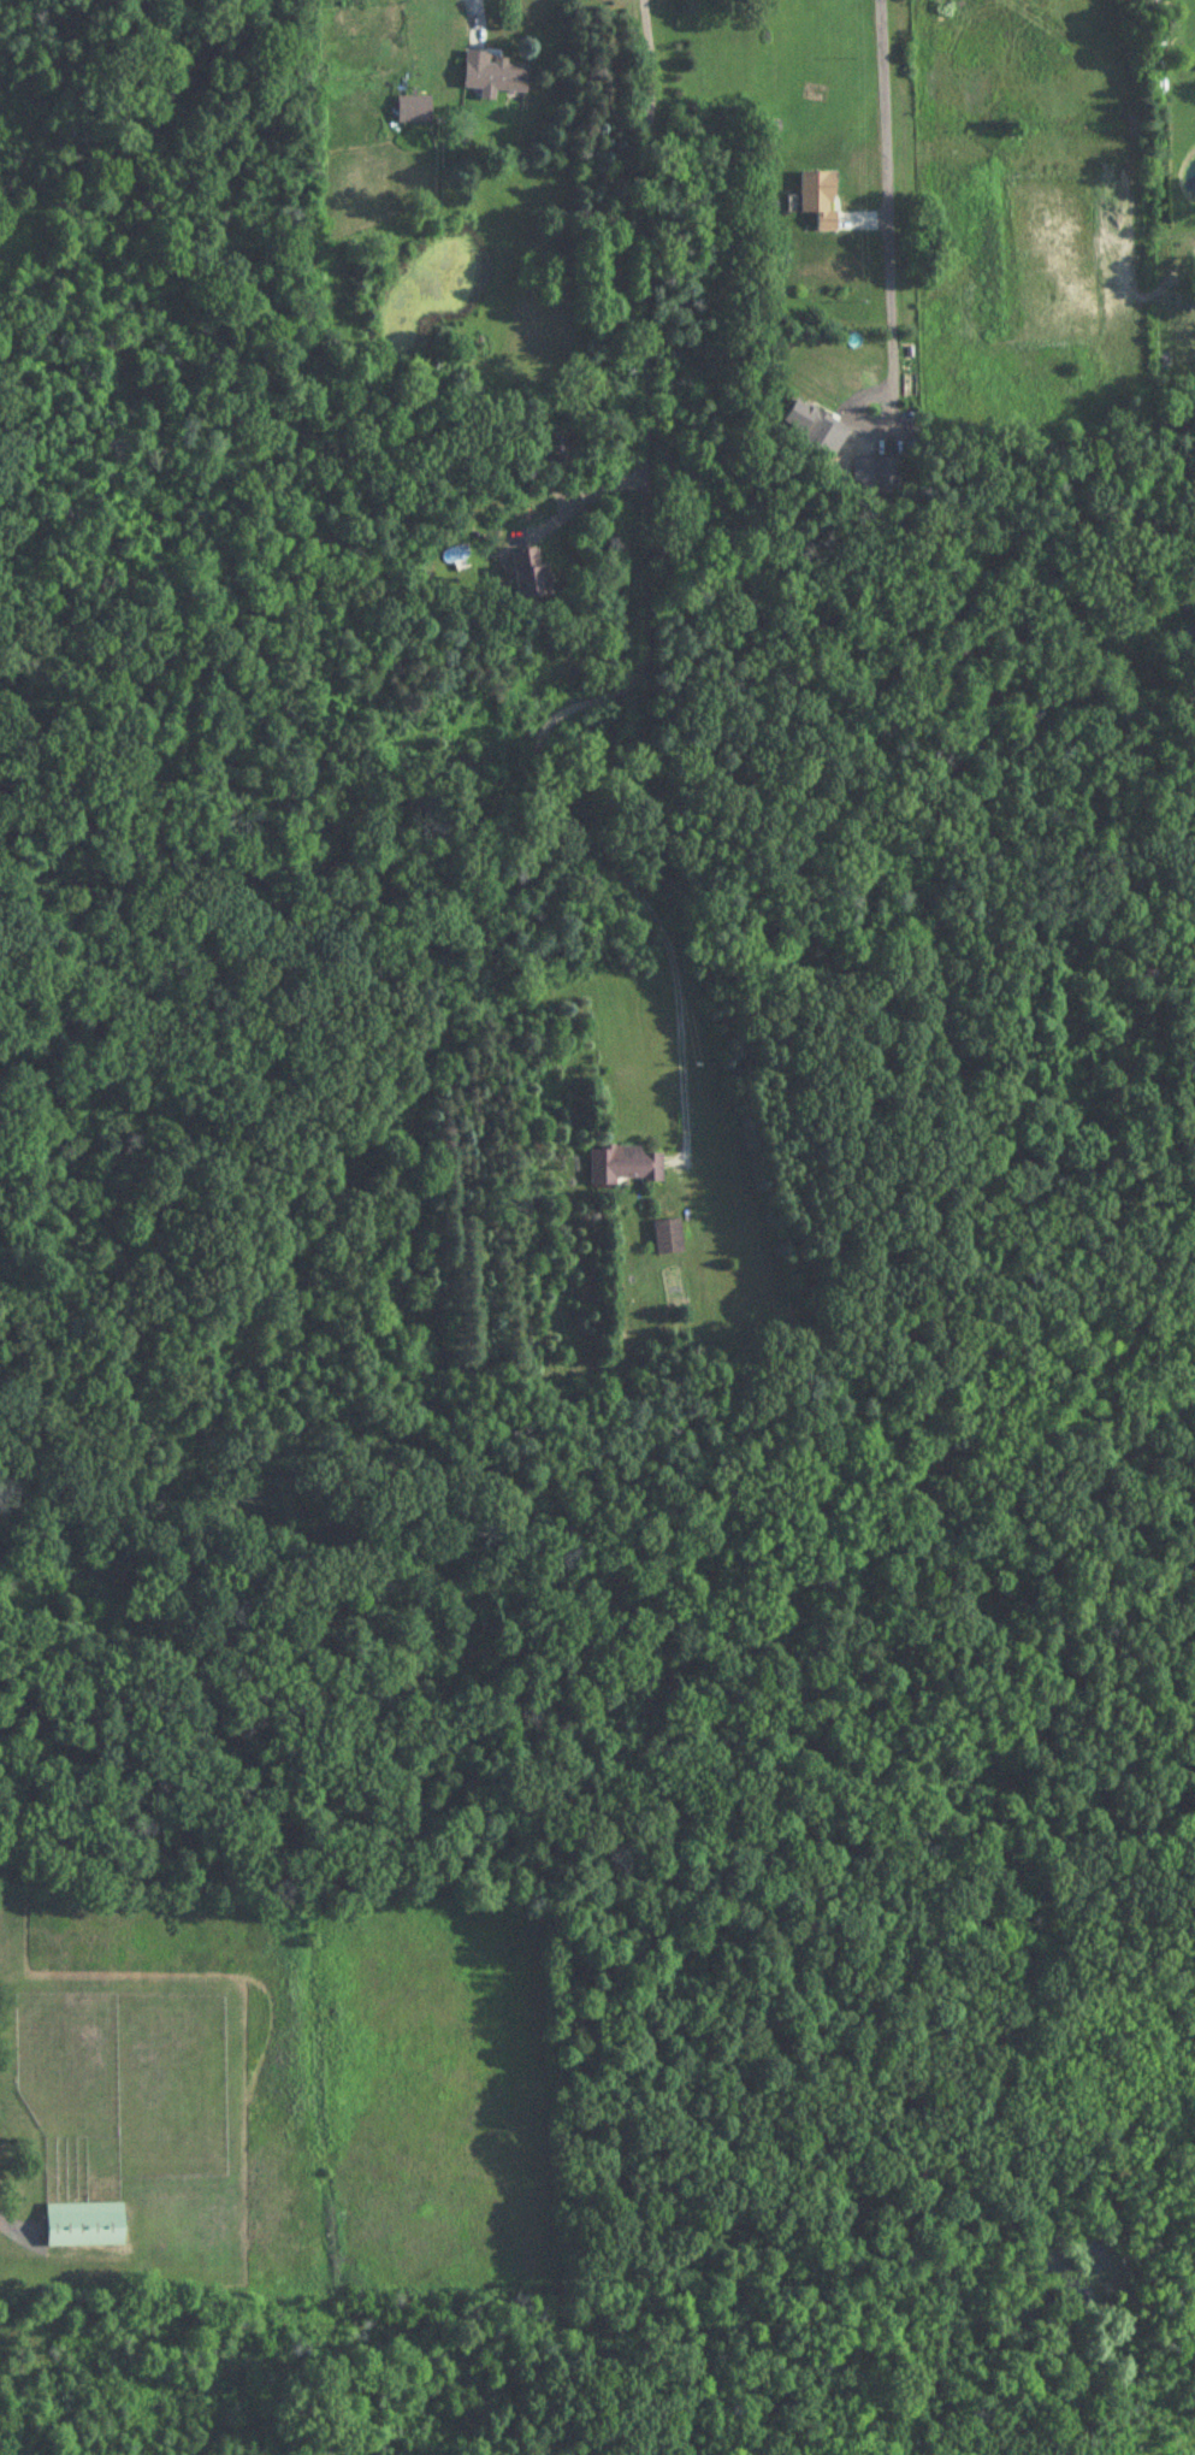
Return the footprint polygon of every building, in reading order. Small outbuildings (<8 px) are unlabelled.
[(526,95),(527,67),(487,65),(488,53),(465,52),(463,92),(526,95)] [(430,124),(430,98),(389,98),(389,124),(430,124)] [(816,234),(835,233),(834,173),(799,174),(800,215),(815,215),(816,234)] [(776,432),(813,452),(831,420),(793,400),(776,432)] [(900,458),(855,458),(855,494),(900,494),(900,458)] [(510,553),(518,602),(547,598),(540,549),(510,553)] [(640,1149),(590,1148),(590,1188),(614,1188),(615,1183),(661,1184),(661,1156),(640,1156),(640,1149)] [(654,1257),(680,1256),(679,1223),(653,1224),(654,1257)] [(124,2248),(123,2204),(46,2205),(46,2248),(124,2248)]
